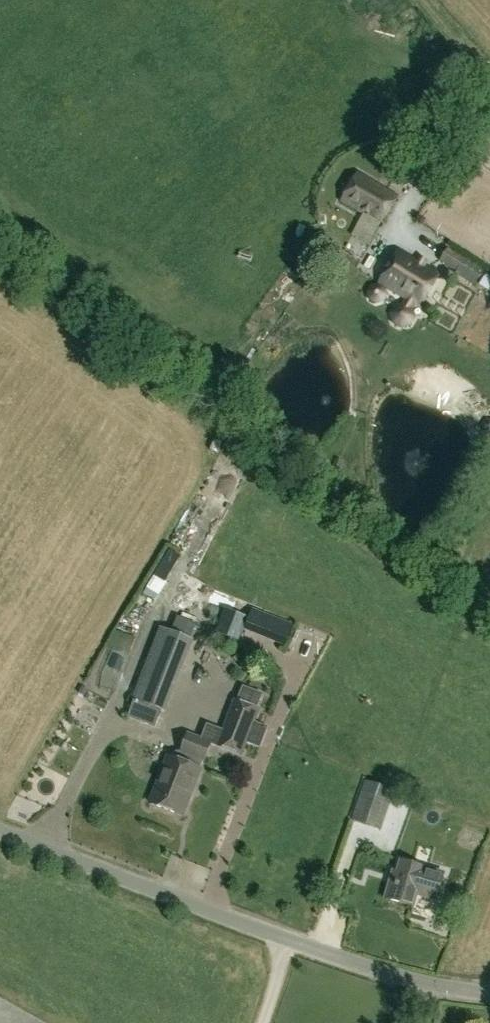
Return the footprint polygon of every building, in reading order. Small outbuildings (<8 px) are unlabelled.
[(480,126),(489,134),(489,115),(480,126)] [(398,196),(358,172),(341,201),(381,225),(398,196)] [(439,262),(456,273),(455,275),(474,287),(484,271),(465,259),(464,260),(447,249),(439,262)] [(380,283),(405,298),(402,303),(393,305),(389,314),(392,324),(400,329),(410,327),(416,319),(414,310),(417,305),(420,307),(438,275),(398,252),(380,283)] [(485,420),(481,427),(486,433),(489,433),(489,420),(485,420)] [(235,599),(223,618),(244,630),(255,611),(235,599)] [(165,714),(194,641),(190,640),(196,625),(177,618),(171,633),(160,628),(131,700),(165,714)] [(238,702),(257,709),(262,695),(243,688),(238,702)] [(223,732),(218,746),(241,755),(258,710),(257,709),(238,702),(235,701),(223,732)] [(202,740),(211,743),(218,746),(223,732),(207,725),(202,740)] [(150,804),(182,816),(200,770),(199,770),(203,761),(204,761),(211,743),(202,740),(188,735),(182,752),(184,753),(180,762),(168,757),(150,804)] [(364,782),(351,820),(381,831),(390,804),(388,803),(391,792),(364,782)] [(384,898),(414,907),(417,895),(436,901),(443,874),(400,861),(397,872),(392,871),(384,898)]
